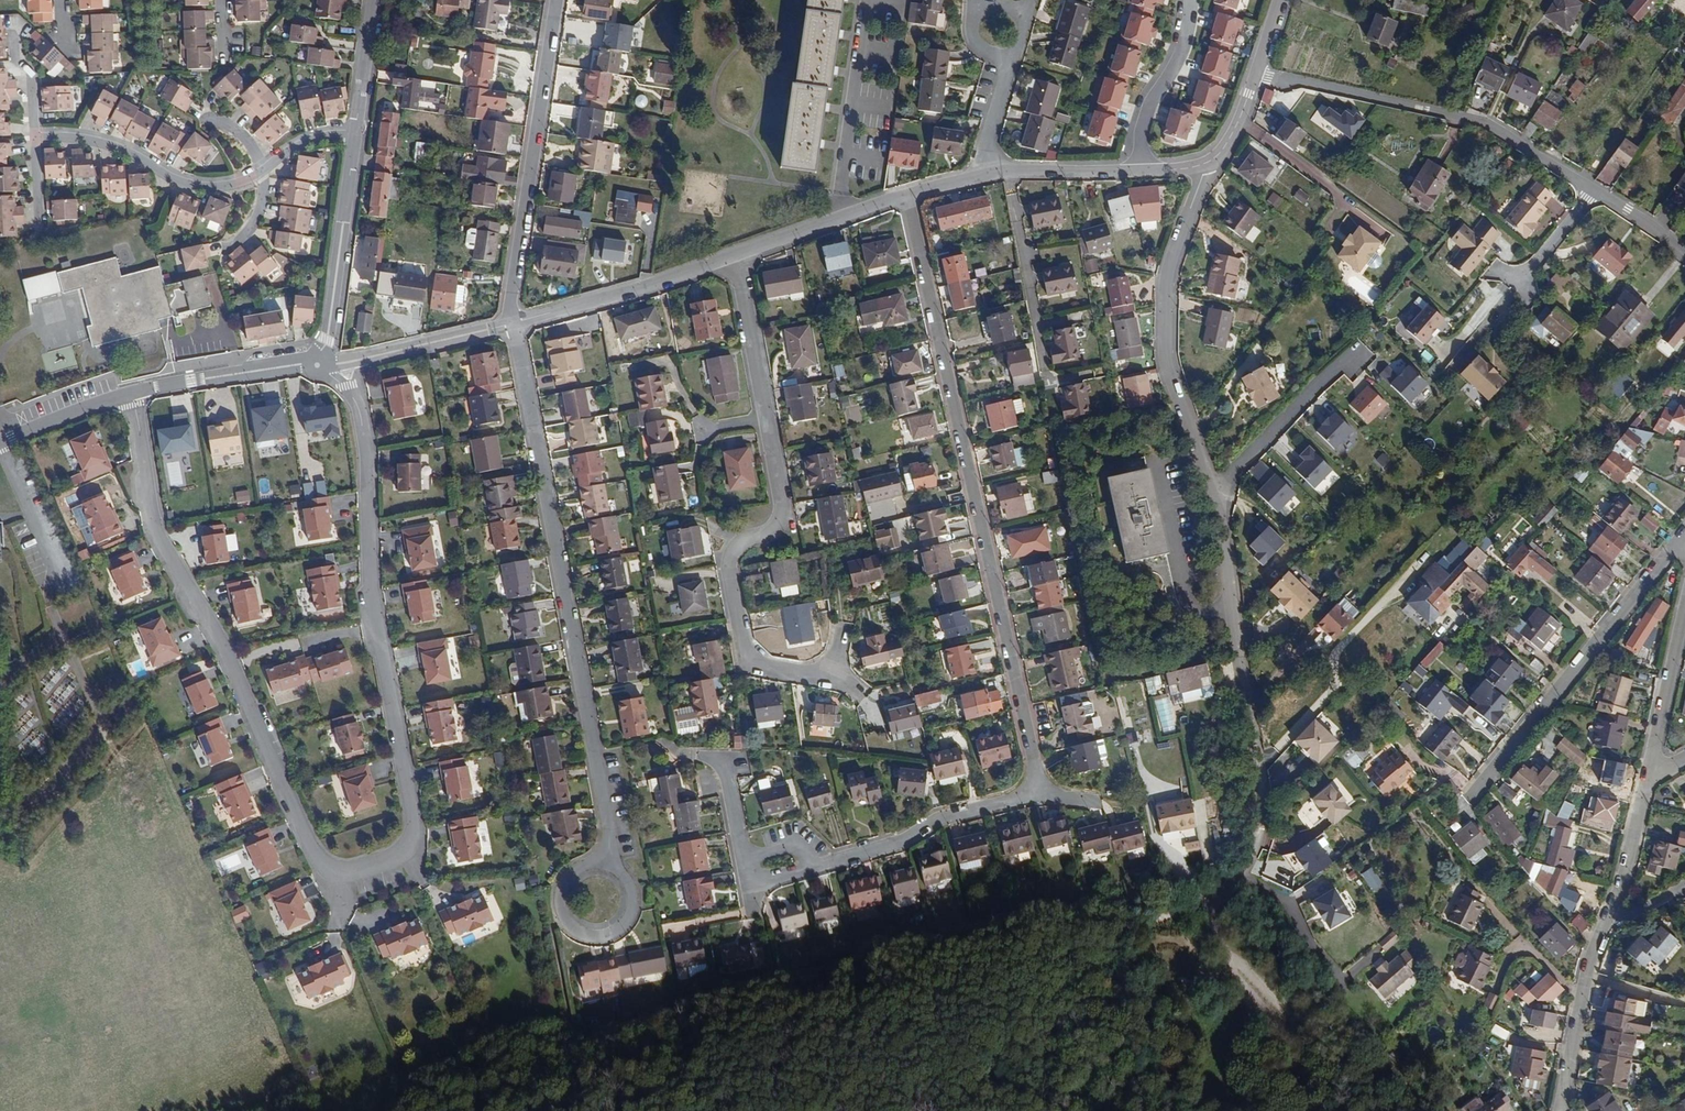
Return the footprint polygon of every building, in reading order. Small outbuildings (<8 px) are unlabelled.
[(51,10),(51,0),(28,0),(29,26),(47,25),(46,16),(51,16),(51,14),(50,14),(50,10),(51,10)] [(102,13),(101,1),(108,0),(75,0),(76,6),(79,6),(79,14),(102,13)] [(212,2),(212,0),(186,0),(186,10),(208,9),(208,3),(212,2)] [(341,23),(342,12),(345,12),(345,4),(348,5),(348,0),(321,0),(318,21),(341,23)] [(469,9),(470,0),(440,0),(437,15),(457,18),(459,8),(469,9)] [(509,14),(511,0),(480,0),(475,27),(498,31),(500,13),(509,14)] [(610,18),(613,0),(587,0),(585,14),(610,18)] [(832,89),(844,0),(808,0),(796,84),(793,84),(781,167),(816,172),(828,89),(832,89)] [(941,13),(943,0),(924,0),(924,4),(918,3),(915,24),(937,27),(939,12),(941,13)] [(1135,7),(1152,13),(1156,3),(1159,3),(1160,0),(1130,0),(1128,4),(1135,7)] [(1213,4),(1215,4),(1213,13),(1215,14),(1231,18),(1233,11),(1235,11),(1239,0),(1215,0),(1213,4)] [(1432,6),(1405,0),(1395,0),(1393,9),(1429,17),(1432,6)] [(1567,26),(1581,5),(1573,0),(1557,0),(1548,14),(1567,26)] [(1646,14),(1657,0),(1638,0),(1634,5),(1646,14)] [(1061,31),(1081,37),(1090,8),(1067,1),(1058,30),(1061,31)] [(237,26),(259,25),(259,13),(265,13),(265,3),(232,5),(232,13),(239,13),(239,18),(237,18),(237,26)] [(1124,30),(1121,39),(1123,39),(1126,40),(1140,45),(1148,47),(1151,39),(1153,31),(1151,30),(1153,21),(1150,20),(1152,13),(1135,7),(1133,14),(1132,14),(1126,31),(1124,30)] [(415,17),(422,18),(423,10),(416,8),(415,17)] [(185,34),(205,33),(204,24),(213,23),(212,14),(180,16),(180,25),(185,24),(185,34)] [(1213,40),(1210,49),(1228,54),(1230,47),(1232,47),(1237,30),(1240,31),(1243,22),(1231,18),(1215,14),(1210,30),(1213,31),(1210,40),(1213,40)] [(1388,46),(1396,23),(1376,15),(1369,38),(1388,46)] [(112,27),(117,27),(116,18),(83,18),(84,27),(91,27),(92,37),(113,36),(112,27)] [(322,39),(316,39),(317,30),(310,30),(304,29),(305,25),(305,21),(291,19),(288,44),(321,49),(322,39)] [(607,23),(603,49),(622,52),(632,53),(635,27),(607,23)] [(1051,62),(1072,69),(1081,37),(1061,31),(1051,62)] [(1579,48),(1588,53),(1598,38),(1590,32),(1579,48)] [(182,52),(214,51),(213,43),(205,43),(205,33),(185,34),(186,44),(181,44),(182,52)] [(84,56),(118,54),(117,45),(113,45),(113,36),(92,37),(92,47),(84,47),(84,56)] [(47,71),(60,56),(39,37),(33,43),(37,46),(34,50),(29,56),(47,71)] [(1121,48),(1119,47),(1113,64),(1110,63),(1108,72),(1111,72),(1128,78),(1134,80),(1139,63),(1137,62),(1140,53),(1138,53),(1140,45),(1126,40),(1123,39),(1121,48)] [(476,52),(493,55),(495,45),(477,42),(476,52)] [(1567,53),(1573,57),(1578,49),(1572,45),(1567,53)] [(594,70),(619,73),(622,52),(603,49),(601,49),(601,56),(600,61),(595,60),(594,70)] [(924,78),(946,81),(950,52),(927,49),(923,77),(924,78)] [(1210,49),(1207,58),(1204,57),(1199,74),(1204,75),(1202,83),(1219,89),(1221,81),(1226,82),(1229,74),(1226,73),(1232,56),(1228,54),(1210,49)] [(306,67),(338,71),(339,63),(333,61),(334,53),(308,50),(306,67)] [(211,66),(214,65),(214,51),(182,52),(182,61),(188,61),(189,72),(211,72),(211,66)] [(490,79),(492,80),(496,55),(493,55),(476,52),(473,52),(471,65),(469,65),(466,67),(465,74),(467,77),(469,77),(467,87),(472,88),(489,90),(490,79)] [(111,63),(118,63),(118,54),(84,56),(85,64),(85,69),(89,69),(90,76),(112,75),(111,63)] [(1476,81),(1499,91),(1509,70),(1485,58),(1476,81)] [(400,73),(407,74),(408,66),(396,64),(395,72),(400,73)] [(656,81),(673,84),(676,66),(658,64),(656,81)] [(586,99),(608,102),(612,73),(590,70),(586,99)] [(5,84),(4,72),(0,72),(0,92),(15,92),(14,83),(5,84)] [(223,98),(229,104),(248,86),(235,72),(220,87),(224,92),(227,95),(223,98)] [(393,85),(405,87),(406,78),(407,74),(400,73),(395,72),(393,85)] [(1100,106),(1097,114),(1115,119),(1117,111),(1119,112),(1127,86),(1125,86),(1128,78),(1111,72),(1108,80),(1105,79),(1098,106),(1100,106)] [(1508,95),(1532,106),(1541,85),(1518,74),(1508,95)] [(402,108),(418,111),(423,80),(406,78),(405,87),(402,108)] [(920,110),(942,113),(946,81),(924,78),(920,110)] [(1660,116),(1673,123),(1684,105),(1684,79),(1660,116)] [(1033,114),(1051,120),(1061,87),(1037,80),(1027,113),(1033,114)] [(1570,98),(1574,101),(1586,86),(1578,80),(1570,90),(1573,93),(1570,98)] [(239,110),(244,117),(268,95),(257,82),(238,100),(244,106),(239,110)] [(1183,105),(1180,114),(1196,119),(1198,119),(1200,111),(1213,115),(1218,98),(1221,99),(1224,90),(1219,89),(1202,83),(1197,82),(1191,99),(1194,100),(1192,108),(1183,105)] [(185,115),(189,108),(184,105),(186,102),(190,95),(170,83),(160,100),(185,115)] [(1263,99),(1271,104),(1276,90),(1267,87),(1263,99)] [(488,105),(504,107),(506,93),(489,90),(472,88),(469,108),(467,118),(484,121),(486,121),(488,108),(488,105)] [(42,115),(71,113),(70,97),(68,97),(67,89),(41,90),(41,98),(44,98),(45,105),(42,105),(42,115)] [(312,114),(320,112),(315,89),(295,93),(301,121),(309,119),(308,114),(312,114)] [(336,113),(344,111),(340,90),(320,94),(325,121),(333,119),(332,114),(336,113)] [(7,113),(6,101),(16,100),(15,92),(0,92),(0,113),(7,113)] [(94,125),(102,129),(117,100),(102,92),(91,115),(97,119),(94,125)] [(488,108),(506,111),(509,93),(506,93),(504,107),(488,105),(488,108)] [(255,118),(261,124),(279,107),(268,95),(244,117),(250,123),(255,118)] [(1533,117),(1549,128),(1559,112),(1543,101),(1533,117)] [(116,133),(124,138),(137,113),(138,111),(121,102),(109,123),(118,129),(116,133)] [(615,112),(606,111),(582,107),(583,109),(578,108),(577,117),(581,117),(579,139),(585,140),(601,142),(603,126),(613,127),(615,112)] [(1342,117),(1331,109),(1324,118),(1353,139),(1367,120),(1358,114),(1355,117),(1347,111),(1342,117)] [(1180,114),(1172,111),(1164,136),(1165,137),(1164,143),(1172,145),(1174,140),(1185,143),(1191,126),(1194,127),(1196,119),(1180,114)] [(133,139),(143,145),(149,134),(153,136),(159,125),(137,113),(124,138),(123,139),(131,144),(133,139)] [(401,115),(385,113),(371,216),(387,219),(390,200),(392,178),(394,169),(401,115)] [(1095,113),(1087,139),(1098,142),(1107,145),(1109,146),(1117,120),(1115,119),(1097,114),(1095,113)] [(1023,146),(1047,152),(1055,121),(1051,120),(1033,114),(1023,146)] [(8,125),(8,116),(0,117),(0,138),(4,138),(4,130),(3,125),(8,125)] [(1669,128),(1673,123),(1660,116),(1657,121),(1669,128)] [(904,130),(905,120),(896,118),(894,128),(904,130)] [(1277,135),(1295,149),(1308,131),(1289,118),(1277,135)] [(270,149),(286,134),(272,119),(252,137),(258,143),(262,140),(264,143),(270,149)] [(474,150),(505,155),(510,125),(486,121),(484,121),(481,141),(475,140),(474,150)] [(1522,132),(1531,138),(1538,127),(1530,121),(1522,132)] [(176,155),(185,141),(161,126),(146,151),(154,155),(157,151),(160,153),(166,157),(170,151),(176,155)] [(931,151),(961,155),(964,133),(934,128),(931,151)] [(191,160),(198,165),(211,148),(194,135),(177,157),(184,161),(187,157),(191,160)] [(889,164),(919,168),(922,143),(892,139),(889,164)] [(1625,139),(1611,157),(1626,168),(1638,149),(1625,139)] [(579,169),(610,174),(614,144),(601,142),(585,140),(583,152),(582,152),(579,169)] [(415,162),(429,163),(431,144),(418,143),(415,162)] [(11,168),(10,160),(5,160),(5,155),(4,147),(0,147),(0,169),(11,168)] [(1259,184),(1273,165),(1254,150),(1239,169),(1259,184)] [(45,181),(65,180),(64,155),(56,156),(52,156),(51,151),(43,152),(45,181)] [(92,170),(92,157),(84,158),(80,158),(79,153),(71,153),(72,180),(98,179),(98,170),(92,170)] [(498,185),(504,186),(508,162),(479,158),(476,182),(498,185)] [(289,180),(316,184),(319,162),(297,159),(296,168),(295,173),(290,172),(289,180)] [(1447,178),(1450,172),(1429,159),(1426,165),(1447,178)] [(1418,203),(1427,209),(1447,178),(1426,165),(1410,190),(1421,198),(1418,203)] [(109,197),(125,197),(123,168),(115,169),(115,171),(108,171),(108,169),(100,169),(101,195),(109,195),(109,197)] [(392,178),(402,180),(403,170),(394,169),(392,178)] [(15,186),(14,178),(17,178),(16,170),(0,171),(0,195),(18,194),(17,186),(15,186)] [(1684,190),(1684,172),(1677,184),(1684,190)] [(129,202),(149,201),(148,177),(136,177),(136,173),(127,173),(129,202)] [(549,199),(572,202),(576,176),(553,173),(549,199)] [(390,200),(399,201),(402,180),(392,178),(390,200)] [(1532,224),(1535,220),(1547,206),(1544,203),(1553,192),(1538,179),(1506,218),(1527,235),(1535,226),(1532,224)] [(1055,190),(1066,189),(1065,181),(1055,182),(1055,190)] [(277,205),(305,210),(308,194),(306,194),(307,186),(281,182),(280,190),(282,190),(281,197),(279,197),(277,205)] [(472,205),(494,208),(498,185),(476,182),(472,205)] [(1138,224),(1163,222),(1160,197),(1154,197),(1154,189),(1129,191),(1131,198),(1136,216),(1138,224)] [(1311,196),(1300,189),(1295,197),(1305,205),(1311,196)] [(1284,200),(1274,192),(1268,201),(1278,209),(1284,200)] [(174,225),(189,231),(199,205),(192,202),(191,204),(184,201),(185,199),(177,196),(167,220),(175,223),(174,225)] [(628,215),(637,217),(639,205),(639,202),(644,202),(644,198),(631,196),(630,201),(617,199),(616,206),(619,206),(616,221),(627,223),(628,215)] [(967,224),(993,218),(988,197),(963,203),(967,224)] [(23,218),(23,209),(14,210),(13,198),(0,198),(0,219),(23,218)] [(1115,221),(1136,216),(1131,198),(1120,201),(1119,198),(1109,200),(1115,221)] [(202,220),(222,228),(232,203),(224,200),(222,205),(218,203),(210,199),(202,220)] [(1224,222),(1244,236),(1261,213),(1241,199),(1224,222)] [(1047,226),(1064,222),(1060,200),(1048,203),(1048,201),(1029,205),(1034,227),(1046,225),(1047,226)] [(52,224),(76,222),(75,202),(46,204),(47,212),(52,212),(52,224)] [(941,230),(967,224),(963,203),(937,209),(941,230)] [(281,232),(304,236),(308,212),(279,208),(278,217),(283,218),(282,224),(281,232)] [(585,226),(590,227),(592,213),(574,210),(573,220),(546,216),(544,227),(540,227),(539,232),(580,238),(582,226),(585,226)] [(627,223),(636,224),(637,217),(628,215),(627,223)] [(15,239),(15,227),(24,227),(23,218),(0,219),(0,240),(15,239)] [(1478,258),(1483,252),(1501,232),(1484,218),(1474,230),(1465,222),(1453,237),(1464,246),(1457,254),(1462,258),(1455,266),(1461,271),(1463,270),(1468,274),(1480,260),(1478,258)] [(474,259),(494,262),(500,224),(480,220),(478,230),(472,229),(469,232),(467,244),(469,249),(476,250),(474,259)] [(1679,236),(1684,228),(1676,221),(1671,229),(1679,236)] [(1128,232),(1137,229),(1135,223),(1126,225),(1128,232)] [(1339,253),(1360,269),(1366,261),(1374,250),(1381,241),(1360,225),(1353,234),(1352,233),(1344,244),(1345,245),(1339,253)] [(1089,254),(1114,247),(1107,226),(1084,232),(1085,238),(1089,254)] [(1342,243),(1344,244),(1352,233),(1350,232),(1342,243)] [(273,251),(298,255),(300,238),(269,233),(267,242),(274,242),(273,251)] [(383,241),(367,238),(361,280),(377,282),(379,271),(383,241)] [(604,242),(596,241),(594,259),(626,262),(629,241),(604,238),(604,242)] [(1083,256),(1089,254),(1085,238),(1078,240),(1083,256)] [(1594,256),(1596,258),(1612,240),(1609,238),(1594,256)] [(869,269),(900,262),(895,240),(865,247),(869,269)] [(1612,271),(1628,252),(1624,248),(1622,250),(1616,246),(1617,244),(1612,240),(1596,258),(1612,271)] [(828,272),(852,267),(847,243),(823,249),(828,272)] [(208,269),(206,260),(205,256),(210,255),(208,246),(182,252),(187,274),(208,269)] [(555,275),(574,277),(578,252),(544,247),(544,249),(541,269),(555,271),(555,275)] [(263,279),(276,269),(260,249),(254,254),(250,248),(243,254),(257,272),(263,279)] [(239,286),(257,272),(243,254),(239,249),(233,254),(236,259),(231,262),(224,268),(239,286)] [(541,273),(555,275),(555,271),(541,269),(544,249),(540,249),(537,268),(541,273)] [(1380,254),(1374,250),(1366,261),(1372,265),(1376,267),(1379,264),(1381,261),(1382,258),(1380,254)] [(1612,271),(1617,276),(1632,258),(1632,255),(1628,252),(1612,271)] [(1360,270),(1360,269),(1339,253),(1338,254),(1360,270)] [(227,258),(231,262),(236,259),(233,254),(227,258)] [(1451,262),(1455,266),(1462,258),(1457,254),(1451,262)] [(949,286),(970,281),(964,255),(943,260),(949,286)] [(1087,274),(1100,270),(1097,258),(1084,261),(1087,274)] [(203,276),(165,287),(160,267),(121,277),(116,259),(59,273),(64,293),(84,289),(85,294),(104,289),(111,321),(93,325),(88,326),(93,346),(161,329),(158,319),(210,306),(203,276)] [(1242,280),(1240,280),(1242,262),(1218,259),(1216,278),(1219,278),(1217,297),(1240,300),(1242,280)] [(767,298),(804,291),(800,267),(763,274),(767,298)] [(1060,293),(1078,289),(1073,268),(1061,270),(1061,269),(1043,272),(1047,294),(1059,292),(1060,293)] [(1015,284),(1023,282),(1020,269),(1013,271),(1015,284)] [(29,300),(62,291),(56,271),(23,280),(29,300)] [(409,298),(424,300),(427,278),(379,271),(376,290),(394,293),(394,297),(409,299),(409,298)] [(1581,283),(1567,271),(1562,276),(1570,283),(1576,288),(1581,283)] [(1562,276),(1558,272),(1549,282),(1561,293),(1570,283),(1562,276)] [(464,286),(456,286),(457,277),(440,275),(436,309),(454,311),(455,302),(463,303),(464,286)] [(1115,316),(1134,312),(1127,277),(1108,281),(1115,316)] [(955,311),(976,306),(970,281),(949,286),(955,311)] [(93,325),(111,321),(104,289),(85,294),(93,325)] [(1597,326),(1624,348),(1653,313),(1626,291),(1597,326)] [(886,326),(908,321),(902,296),(861,306),(866,325),(885,321),(886,326)] [(300,323),(311,324),(314,300),(294,299),(291,328),(300,329),(300,323)] [(699,340),(722,336),(715,301),(693,305),(699,340)] [(1429,303),(1408,328),(1425,342),(1446,317),(1429,303)] [(1550,330),(1556,335),(1564,342),(1578,325),(1557,306),(1553,310),(1544,322),(1538,317),(1531,326),(1544,337),(1550,330)] [(1548,306),(1538,317),(1544,322),(1553,310),(1548,306)] [(642,334),(661,329),(655,308),(617,320),(623,338),(641,332),(642,334)] [(1664,336),(1674,345),(1684,332),(1684,311),(1664,336)] [(274,338),(286,336),(281,312),(261,316),(267,345),(275,343),(274,338)] [(360,312),(358,331),(371,333),(374,314),(360,312)] [(1215,348),(1235,351),(1241,316),(1218,312),(1216,326),(1218,326),(1218,330),(1215,348)] [(994,344),(1015,339),(1009,315),(989,320),(994,344)] [(258,346),(267,345),(261,316),(242,319),(246,343),(257,341),(258,346)] [(1118,362),(1143,357),(1135,319),(1116,322),(1121,350),(1115,351),(1118,362)] [(792,369),(817,364),(810,327),(785,331),(792,369)] [(1053,363),(1079,358),(1073,328),(1054,332),(1058,349),(1051,351),(1053,363)] [(543,342),(554,390),(578,384),(576,373),(585,371),(577,334),(543,342)] [(683,336),(678,344),(687,350),(692,341),(683,336)] [(72,345),(63,348),(68,365),(77,362),(72,345)] [(1027,350),(1007,354),(1014,386),(1034,383),(1027,350)] [(898,376),(922,370),(918,351),(894,357),(898,376)] [(500,383),(501,382),(495,352),(472,356),(478,387),(482,386),(484,395),(495,393),(501,391),(500,383)] [(1471,378),(1483,389),(1496,373),(1498,372),(1488,362),(1487,364),(1478,354),(1461,372),(1470,380),(1471,378)] [(717,404),(740,400),(732,355),(709,360),(717,404)] [(431,369),(440,368),(439,359),(430,361),(431,369)] [(958,375),(977,371),(975,362),(956,366),(958,375)] [(837,377),(846,375),(843,364),(835,366),(837,377)] [(1388,365),(1379,375),(1412,406),(1432,385),(1411,366),(1401,377),(1388,365)] [(1258,407),(1279,396),(1262,366),(1242,377),(1248,388),(1246,388),(1252,398),(1253,397),(1258,407)] [(1668,379),(1672,383),(1681,372),(1677,368),(1668,379)] [(1609,386),(1620,395),(1634,379),(1623,370),(1609,386)] [(1481,391),(1489,399),(1505,381),(1496,373),(1483,389),(1481,391)] [(665,406),(668,406),(663,375),(660,376),(665,406)] [(1129,409),(1149,405),(1146,392),(1149,391),(1146,375),(1123,380),(1129,409)] [(646,410),(665,406),(660,376),(636,380),(642,411),(646,410)] [(408,377),(384,381),(388,399),(390,398),(391,402),(393,410),(395,421),(418,417),(412,385),(409,385),(408,377)] [(1481,391),(1483,389),(1471,378),(1470,380),(1481,391)] [(899,417),(918,412),(913,392),(917,391),(914,379),(891,384),(899,417)] [(1064,420),(1091,414),(1083,383),(1065,387),(1069,405),(1062,406),(1064,420)] [(1663,393),(1677,398),(1681,388),(1667,383),(1663,393)] [(795,423),(817,418),(811,384),(788,388),(795,423)] [(1350,406),(1369,424),(1389,405),(1370,386),(1350,406)] [(592,418),(587,389),(562,393),(568,422),(570,422),(592,418)] [(476,426),(500,422),(495,393),(484,395),(471,397),(476,426)] [(1014,415),(1025,413),(1021,399),(1011,402),(1011,400),(1004,402),(1003,397),(992,399),(988,406),(994,432),(1017,427),(1014,415)] [(1642,411),(1646,414),(1653,405),(1649,402),(1642,411)] [(1684,424),(1684,407),(1677,403),(1672,413),(1665,409),(1655,427),(1664,431),(1672,416),(1684,424)] [(337,404),(304,408),(308,434),(326,431),(327,438),(341,436),(337,404)] [(284,406),(253,410),(257,443),(288,439),(284,406)] [(632,428),(648,425),(646,410),(642,411),(630,413),(632,428)] [(1318,432),(1336,450),(1356,431),(1338,412),(1318,432)] [(1630,426),(1635,427),(1643,418),(1639,414),(1630,426)] [(915,439),(937,434),(933,415),(911,420),(915,439)] [(1529,432),(1536,425),(1525,415),(1518,422),(1529,432)] [(592,418),(570,422),(572,437),(571,441),(572,446),(575,449),(601,444),(596,418),(592,418)] [(223,425),(209,427),(213,456),(243,452),(239,420),(222,422),(223,425)] [(667,430),(668,430),(667,421),(648,425),(653,454),(675,450),(672,434),(667,435),(667,430)] [(195,451),(192,426),(157,431),(161,456),(195,451)] [(1508,434),(1514,439),(1520,432),(1514,426),(1508,434)] [(1630,449),(1632,451),(1642,439),(1629,427),(1606,455),(1608,457),(1600,467),(1618,481),(1633,463),(1625,456),(1630,449)] [(86,482),(112,471),(105,454),(103,455),(93,433),(71,443),(83,471),(81,472),(86,482)] [(478,473),(503,469),(497,435),(472,440),(478,473)] [(997,472),(1017,468),(1012,443),(992,448),(997,472)] [(1306,463),(1298,471),(1316,492),(1338,472),(1313,445),(1300,456),(1306,463)] [(856,461),(863,460),(860,448),(853,450),(856,461)] [(732,489),(755,485),(748,449),(726,453),(732,489)] [(601,472),(606,471),(604,459),(602,460),(600,451),(575,456),(577,464),(573,465),(575,474),(579,473),(580,478),(582,488),(604,484),(601,472)] [(1382,452),(1377,461),(1386,467),(1392,459),(1382,452)] [(810,485),(836,481),(831,455),(806,459),(810,485)] [(421,456),(401,456),(401,465),(399,465),(400,494),(422,493),(421,456)] [(1163,553),(1166,552),(1148,473),(1145,473),(1142,459),(1123,464),(1126,478),(1111,482),(1129,561),(1145,557),(1154,597),(1159,612),(1162,618),(1167,625),(1176,633),(1185,639),(1198,643),(1202,625),(1194,622),(1187,617),(1181,611),(1176,604),(1173,595),(1163,553)] [(1575,475),(1581,481),(1591,469),(1585,463),(1575,475)] [(661,504),(683,500),(677,464),(654,468),(661,504)] [(903,467),(905,474),(912,473),(911,470),(910,465),(903,467)] [(916,490),(937,485),(932,465),(924,467),(922,468),(920,468),(911,470),(912,473),(916,490)] [(1059,485),(1061,485),(1059,471),(1044,474),(1046,484),(1058,482),(1059,485)] [(909,492),(916,490),(912,473),(905,474),(909,492)] [(1258,493),(1278,515),(1300,495),(1279,473),(1258,493)] [(866,502),(902,494),(897,474),(861,483),(866,502)] [(326,481),(303,483),(304,499),(327,497),(326,481)] [(511,498),(517,497),(514,483),(509,484),(511,498)] [(513,508),(511,498),(509,484),(487,488),(491,512),(490,513),(492,523),(515,519),(523,517),(521,507),(513,508)] [(587,519),(610,514),(605,484),(604,484),(582,488),(587,519)] [(1027,511),(1034,510),(1030,494),(1023,496),(1020,484),(999,490),(1003,508),(1007,508),(1009,519),(1027,515),(1027,511)] [(290,496),(302,495),(301,485),(290,485),(290,496)] [(235,492),(238,504),(251,501),(248,489),(235,492)] [(97,545),(124,534),(116,517),(114,518),(105,496),(83,506),(87,515),(86,516),(90,527),(91,526),(95,534),(93,535),(97,545)] [(827,541),(849,537),(842,496),(820,500),(827,541)] [(1603,518),(1619,531),(1637,510),(1620,496),(1603,518)] [(304,511),(309,543),(333,539),(329,516),(332,516),(329,498),(306,502),(307,510),(304,511)] [(1534,518),(1542,525),(1558,508),(1550,501),(1534,518)] [(294,512),(303,511),(303,502),(293,503),(294,512)] [(947,535),(945,526),(943,527),(942,522),(947,521),(944,509),(915,516),(921,542),(947,535)] [(1641,520),(1653,530),(1661,521),(1648,510),(1641,520)] [(449,512),(451,526),(458,525),(456,511),(449,512)] [(1600,530),(1606,523),(1594,513),(1588,521),(1600,530)] [(600,555),(622,550),(616,517),(590,521),(592,532),(596,531),(597,538),(600,555)] [(1259,553),(1255,557),(1264,566),(1287,544),(1261,517),(1251,527),(1260,536),(1251,545),(1259,553)] [(497,550),(520,546),(515,519),(492,523),(497,550)] [(1614,557),(1627,540),(1608,525),(1596,541),(1614,557)] [(432,526),(403,531),(407,549),(409,548),(410,555),(414,572),(437,568),(432,537),(434,537),(432,526)] [(214,527),(194,530),(195,539),(193,540),(198,568),(220,564),(214,527)] [(674,560),(704,555),(699,527),(669,533),(674,560)] [(895,529),(874,534),(877,547),(888,545),(889,550),(899,548),(895,529)] [(1013,558),(1050,550),(1045,529),(1008,537),(1013,558)] [(1477,544),(1485,550),(1493,540),(1487,534),(1477,544)] [(952,552),(975,547),(972,536),(950,542),(952,552)] [(1507,562),(1520,573),(1529,562),(1544,575),(1553,565),(1538,552),(1536,553),(1523,542),(1507,562)] [(927,577),(954,570),(947,544),(920,550),(927,577)] [(1439,585),(1426,598),(1440,611),(1453,598),(1449,594),(1462,580),(1479,596),(1489,584),(1473,569),(1488,553),(1485,550),(1477,544),(1455,567),(1439,585)] [(79,551),(82,560),(91,557),(88,549),(79,551)] [(112,572),(125,602),(147,593),(143,583),(139,574),(138,572),(140,570),(133,554),(111,563),(115,571),(112,572)] [(1604,584),(1614,572),(1607,567),(1592,555),(1576,574),(1598,592),(1605,585),(1604,584)] [(871,582),(885,579),(880,560),(879,556),(849,564),(855,585),(871,581),(871,582)] [(1426,598),(1439,585),(1455,567),(1443,556),(1420,579),(1425,583),(1408,600),(1417,608),(1426,598)] [(607,590),(627,586),(622,558),(602,561),(607,590)] [(782,597),(798,594),(796,586),(800,585),(795,559),(772,564),(777,589),(781,589),(782,597)] [(509,600),(532,595),(531,586),(530,582),(532,581),(529,560),(502,565),(509,600)] [(1617,575),(1622,567),(1613,560),(1607,567),(1614,572),(1617,575)] [(1030,588),(1058,582),(1053,561),(1026,567),(1030,588)] [(1544,575),(1547,577),(1556,567),(1553,565),(1544,575)] [(336,566),(308,570),(309,581),(312,581),(313,590),(312,590),(314,601),(315,601),(317,612),(340,608),(337,584),(339,584),(336,566)] [(1289,568),(1272,586),(1282,596),(1280,598),(1283,601),(1285,598),(1290,602),(1287,605),(1290,608),(1293,605),(1303,615),(1320,597),(1307,585),(1310,582),(1302,575),(1299,578),(1289,568)] [(961,576),(938,581),(944,605),(968,599),(967,596),(966,596),(963,585),(961,576)] [(251,581),(227,586),(231,604),(234,603),(239,626),(262,621),(255,589),(252,590),(251,581)] [(426,581),(403,586),(406,604),(409,603),(410,607),(411,615),(413,626),(437,622),(431,590),(428,590),(426,581)] [(685,613),(708,609),(703,583),(680,587),(685,613)] [(1061,604),(1082,599),(1080,590),(1071,592),(1070,585),(1057,587),(1061,604)] [(912,609),(920,606),(917,593),(914,594),(912,588),(891,593),(895,612),(901,610),(900,607),(911,604),(912,609)] [(1470,591),(1460,602),(1460,605),(1466,610),(1477,598),(1470,591)] [(1323,628),(1334,639),(1359,612),(1349,603),(1351,600),(1344,593),(1320,620),(1325,626),(1323,628)] [(614,633),(634,629),(628,598),(606,602),(608,615),(611,614),(614,633)] [(1426,598),(1417,608),(1430,621),(1440,611),(1426,598)] [(1651,606),(1660,612),(1666,603),(1657,598),(1651,606)] [(791,645),(815,641),(809,611),(817,609),(816,602),(784,608),(791,645)] [(538,624),(541,623),(538,610),(535,611),(533,603),(515,606),(517,614),(512,615),(517,641),(540,637),(538,627),(538,624)] [(1523,633),(1541,648),(1561,623),(1539,605),(1519,630),(1523,633)] [(1047,645),(1071,639),(1065,612),(1063,612),(1062,606),(1039,611),(1040,618),(1032,620),(1035,633),(1044,631),(1047,645)] [(1626,642),(1637,649),(1659,617),(1648,610),(1626,642)] [(946,640),(971,634),(969,626),(967,624),(964,611),(939,617),(942,631),(944,630),(946,640)] [(154,669),(181,657),(174,641),(172,642),(162,619),(140,629),(152,657),(150,658),(154,669)] [(1323,628),(1325,626),(1320,620),(1317,623),(1323,628)] [(1506,630),(1518,640),(1523,633),(1519,630),(1512,624),(1506,630)] [(76,637),(79,644),(92,639),(89,632),(76,637)] [(889,659),(905,655),(901,643),(886,647),(883,636),(869,640),(871,648),(862,651),(866,667),(890,661),(889,659)] [(635,673),(643,671),(637,638),(613,643),(619,675),(635,673)] [(973,643),(976,652),(995,647),(993,638),(973,643)] [(1450,644),(1455,648),(1459,642),(1454,638),(1450,644)] [(447,639),(418,644),(422,662),(424,662),(429,686),(452,681),(447,650),(449,650),(447,639)] [(1419,662),(1425,667),(1446,644),(1440,639),(1419,662)] [(712,679),(726,677),(719,641),(694,646),(698,663),(700,663),(704,681),(712,679)] [(539,662),(542,662),(538,645),(515,649),(518,667),(513,668),(511,671),(513,684),(516,686),(542,681),(539,662)] [(959,677),(975,674),(974,668),(979,667),(978,659),(972,660),(969,645),(946,650),(948,660),(955,659),(959,677)] [(1622,663),(1627,656),(1614,646),(1609,653),(1619,660),(1622,663)] [(1053,693),(1079,687),(1073,659),(1080,657),(1078,647),(1045,655),(1047,665),(1051,665),(1053,673),(1055,681),(1051,681),(1053,693)] [(323,683),(354,673),(347,650),(325,657),(324,655),(306,660),(313,680),(314,683),(322,680),(323,683)] [(1495,684),(1503,691),(1523,667),(1504,651),(1484,675),(1485,676),(1495,684)] [(1615,664),(1619,660),(1609,653),(1607,652),(1604,656),(1615,664)] [(1541,672),(1547,665),(1536,656),(1530,663),(1541,672)] [(306,660),(305,657),(288,662),(289,665),(267,672),(274,695),(305,685),(304,682),(313,680),(306,660)] [(1423,674),(1428,669),(1425,667),(1419,662),(1414,667),(1423,674)] [(1173,696),(1210,688),(1206,666),(1165,675),(1169,697),(1173,696)] [(1602,702),(1623,708),(1632,678),(1612,672),(1602,702)] [(202,673),(183,681),(198,716),(218,707),(207,681),(205,682),(202,673)] [(621,684),(636,681),(635,673),(619,675),(621,684)] [(1504,715),(1500,711),(1509,699),(1494,686),(1495,684),(1485,676),(1471,694),(1479,701),(1475,707),(1496,725),(1504,715)] [(1425,705),(1439,717),(1458,694),(1438,678),(1423,697),(1428,701),(1425,705)] [(678,734),(700,729),(698,718),(719,714),(712,679),(704,681),(691,683),(695,705),(673,709),(678,734)] [(530,721),(553,717),(551,704),(550,705),(546,687),(517,693),(519,705),(527,704),(530,721)] [(1173,696),(1175,706),(1212,698),(1210,688),(1173,696)] [(918,707),(941,702),(939,691),(916,696),(918,707)] [(973,719),(1003,711),(998,691),(987,694),(986,691),(967,696),(973,719)] [(775,720),(784,718),(780,694),(754,698),(758,723),(759,722),(775,720)] [(1162,733),(1176,731),(1171,697),(1156,700),(1162,733)] [(626,738),(649,734),(643,698),(619,702),(626,738)] [(453,700),(424,705),(427,722),(430,722),(431,728),(434,746),(458,741),(456,731),(457,731),(455,719),(454,719),(452,711),(455,710),(453,700)] [(813,725),(833,727),(836,705),(815,703),(813,725)] [(1087,733),(1095,731),(1092,717),(1095,714),(1093,705),(1089,703),(1083,704),(1083,703),(1063,708),(1068,734),(1077,733),(1079,741),(1088,739),(1087,733)] [(922,726),(922,725),(917,705),(887,713),(892,734),(922,726)] [(1624,724),(1627,725),(1629,716),(1609,712),(1607,721),(1624,724)] [(353,715),(334,720),(344,757),(365,750),(358,723),(356,724),(353,715)] [(1315,715),(1293,738),(1309,754),(1312,751),(1320,759),(1339,739),(1315,715)] [(1592,742),(1619,747),(1624,724),(1607,721),(1597,718),(1592,742)] [(199,738),(212,768),(234,758),(229,748),(226,740),(224,737),(227,736),(220,719),(198,728),(201,737),(199,738)] [(775,720),(759,722),(760,729),(776,727),(775,720)] [(1443,758),(1447,752),(1461,734),(1443,720),(1423,743),(1443,758)] [(924,732),(933,729),(931,723),(922,725),(922,726),(924,732)] [(1131,744),(1140,742),(1137,732),(1128,735),(1131,744)] [(1554,741),(1564,750),(1571,741),(1562,733),(1561,732),(1554,741)] [(750,735),(734,736),(735,749),(750,749),(750,735)] [(995,761),(1011,757),(1006,735),(976,742),(983,769),(996,766),(995,761)] [(561,771),(562,771),(559,753),(556,754),(553,736),(533,740),(540,775),(541,775),(561,771)] [(1101,739),(1093,741),(1098,761),(1104,760),(1105,757),(1101,739)] [(1075,774),(1099,769),(1098,761),(1093,741),(1069,747),(1071,758),(1075,774)] [(1571,741),(1564,750),(1578,761),(1583,750),(1571,741)] [(936,781),(966,774),(959,749),(930,757),(936,781)] [(1404,774),(1413,767),(1398,749),(1375,768),(1377,771),(1371,777),(1385,794),(1400,782),(1398,779),(1404,774)] [(1312,751),(1309,754),(1318,761),(1320,759),(1312,751)] [(464,759),(441,763),(444,781),(447,781),(451,803),(474,799),(468,767),(466,768),(464,759)] [(1626,764),(1606,760),(1602,782),(1621,786),(1626,764)] [(1530,769),(1523,764),(1512,779),(1538,799),(1558,773),(1546,764),(1541,771),(1533,765),(1530,769)] [(367,765),(340,774),(343,784),(345,783),(355,813),(378,806),(370,783),(373,782),(367,765)] [(897,794),(925,797),(927,773),(900,770),(897,794)] [(567,786),(564,786),(561,771),(541,775),(548,807),(570,803),(567,786)] [(870,804),(884,801),(879,778),(864,781),(863,773),(848,777),(853,801),(869,797),(870,804)] [(243,775),(216,787),(220,797),(222,796),(226,804),(224,804),(229,815),(230,814),(235,824),(257,815),(250,798),(247,793),(250,792),(243,775)] [(675,805),(677,805),(674,790),(681,788),(679,775),(652,780),(654,793),(655,792),(658,808),(675,805)] [(1453,794),(1460,788),(1450,776),(1443,782),(1453,794)] [(1511,798),(1516,791),(1504,781),(1498,788),(1511,798)] [(821,807),(834,803),(828,784),(805,790),(810,810),(821,807)] [(765,816),(794,809),(788,785),(760,792),(765,816)] [(1331,785),(1312,798),(1318,806),(1317,807),(1323,817),(1325,815),(1331,824),(1349,811),(1343,802),(1345,801),(1338,792),(1337,793),(1331,785)] [(1593,815),(1614,820),(1619,799),(1608,796),(1607,802),(1596,799),(1593,815)] [(1558,814),(1567,816),(1571,802),(1562,798),(1558,814)] [(680,834),(701,831),(698,812),(700,812),(698,801),(677,805),(675,805),(680,834)] [(1156,808),(1162,836),(1180,832),(1180,829),(1196,825),(1192,806),(1191,801),(1156,808)] [(1519,843),(1526,838),(1498,804),(1483,817),(1507,847),(1515,839),(1519,843)] [(810,810),(812,815),(823,812),(821,807),(810,810)] [(1317,807),(1304,817),(1310,826),(1323,817),(1317,807)] [(558,844),(581,840),(575,809),(543,815),(544,825),(554,824),(558,844)] [(1574,849),(1566,847),(1574,818),(1567,816),(1558,814),(1555,825),(1559,825),(1550,857),(1552,858),(1550,864),(1568,868),(1569,863),(1571,863),(1574,849)] [(479,817),(450,823),(453,840),(456,840),(457,846),(460,864),(484,859),(482,849),(483,848),(481,837),(480,837),(478,829),(481,828),(479,817)] [(1470,856),(1488,841),(1471,820),(1453,835),(1470,856)] [(1006,857),(1035,850),(1029,822),(1012,826),(1014,830),(1009,831),(1009,830),(1000,832),(1006,857)] [(1073,843),(1073,842),(1068,823),(1051,827),(1050,824),(1039,827),(1044,849),(1073,843)] [(1116,853),(1145,846),(1140,824),(1122,828),(1121,826),(1110,829),(1115,850),(1116,853)] [(1096,854),(1115,850),(1110,829),(1109,825),(1091,829),(1090,828),(1078,831),(1083,851),(1095,848),(1096,854)] [(248,848),(261,878),(283,868),(278,858),(275,850),(274,847),(276,846),(269,829),(247,839),(250,847),(248,848)] [(980,858),(990,856),(985,834),(954,841),(960,868),(967,869),(982,865),(980,858)] [(1338,865),(1319,838),(1297,853),(1316,881),(1338,865)] [(1662,865),(1674,867),(1679,844),(1655,838),(1648,869),(1660,872),(1662,865)] [(685,875),(705,871),(703,856),(706,856),(703,839),(679,844),(685,875)] [(1187,851),(1201,848),(1200,841),(1186,844),(1187,851)] [(1519,860),(1524,855),(1516,845),(1511,850),(1519,860)] [(940,883),(952,880),(945,853),(932,856),(933,860),(920,863),(924,882),(939,879),(940,883)] [(1528,873),(1533,879),(1542,862),(1532,859),(1528,873)] [(1546,888),(1557,893),(1568,868),(1550,864),(1549,864),(1541,883),(1547,885),(1546,888)] [(1370,887),(1379,882),(1372,868),(1363,873),(1370,887)] [(895,900),(920,894),(914,872),(900,875),(900,874),(890,876),(895,900)] [(710,896),(708,889),(714,888),(712,877),(685,882),(690,910),(713,906),(711,896),(710,896)] [(526,890),(524,878),(515,879),(516,891),(526,890)] [(852,911),(882,904),(876,879),(846,886),(852,911)] [(296,882),(270,894),(274,904),(276,903),(289,932),(311,922),(304,905),(301,899),(304,898),(296,882)] [(1450,919),(1470,928),(1483,902),(1475,898),(1479,891),(1466,885),(1450,919)] [(1331,889),(1311,902),(1316,910),(1318,914),(1320,913),(1322,917),(1321,918),(1323,921),(1328,929),(1348,916),(1331,889)] [(495,922),(485,898),(473,903),(466,906),(465,904),(441,914),(450,936),(458,932),(460,937),(471,932),(472,934),(484,928),(484,927),(495,922)] [(816,924),(839,918),(834,898),(811,904),(816,924)] [(230,911),(235,923),(250,917),(246,905),(230,911)] [(783,932),(808,925),(803,905),(793,907),(794,909),(778,912),(783,932)] [(1571,921),(1581,931),(1589,923),(1579,913),(1571,921)] [(429,943),(419,920),(407,925),(400,928),(399,925),(375,936),(384,957),(392,954),(394,959),(405,954),(406,955),(418,950),(418,949),(429,943)] [(1558,956),(1574,941),(1556,922),(1540,937),(1558,956)] [(1650,956),(1658,962),(1678,939),(1661,925),(1648,940),(1641,933),(1627,950),(1643,964),(1650,956)] [(1392,929),(1378,941),(1385,949),(1398,937),(1392,929)] [(704,971),(706,966),(702,940),(672,946),(676,969),(689,967),(691,978),(698,972),(704,971)] [(1488,965),(1492,955),(1471,944),(1465,955),(1467,956),(1458,976),(1480,988),(1490,966),(1488,965)] [(725,973),(754,967),(750,947),(731,951),(731,946),(720,949),(725,973)] [(633,978),(667,971),(662,948),(629,955),(616,958),(620,980),(633,977),(633,978)] [(1419,965),(1407,948),(1399,955),(1398,954),(1387,963),(1386,961),(1378,968),(1379,970),(1369,979),(1384,996),(1385,995),(1388,996),(1394,991),(1395,987),(1413,972),(1412,970),(1419,965)] [(341,955),(317,965),(318,967),(311,971),(299,976),(309,1000),(321,994),(322,996),(334,990),(333,989),(345,984),(343,979),(350,976),(341,955)] [(612,983),(617,982),(612,958),(606,960),(607,963),(597,965),(597,963),(578,967),(583,991),(602,987),(603,994),(614,992),(612,983)] [(617,982),(621,981),(620,980),(616,958),(612,958),(617,982)] [(260,978),(272,973),(266,960),(254,965),(260,978)] [(1385,960),(1377,967),(1378,968),(1386,961),(1385,960)] [(1522,980),(1514,988),(1522,995),(1529,1002),(1536,995),(1539,998),(1553,998),(1563,986),(1548,971),(1530,989),(1522,980)] [(1483,1003),(1493,1008),(1499,994),(1489,990),(1483,1003)] [(1635,1028),(1648,1030),(1651,1017),(1632,1014),(1635,997),(1616,994),(1613,1010),(1607,1009),(1604,1022),(1608,1022),(1607,1027),(1634,1032),(1635,1028)] [(1533,1006),(1530,1021),(1553,1026),(1556,1011),(1534,1006),(1533,1006)] [(1506,1041),(1511,1032),(1496,1023),(1491,1031),(1506,1041)] [(1603,1051),(1630,1056),(1634,1032),(1607,1027),(1603,1051)] [(1547,1068),(1543,1067),(1546,1050),(1518,1044),(1512,1073),(1544,1079),(1547,1068)] [(1603,1051),(1600,1050),(1597,1064),(1600,1065),(1605,1066),(1604,1070),(1599,1069),(1597,1082),(1625,1087),(1631,1056),(1630,1056),(1603,1051)] [(1504,1103),(1509,1099),(1502,1090),(1489,1099),(1498,1110),(1510,1110),(1504,1103)] [(1607,1092),(1587,1106),(1590,1110),(1620,1110),(1607,1092)] [(1663,1110),(1684,1110),(1684,1097),(1663,1110)] [(1489,1099),(1478,1107),(1481,1110),(1498,1110),(1489,1099)]
